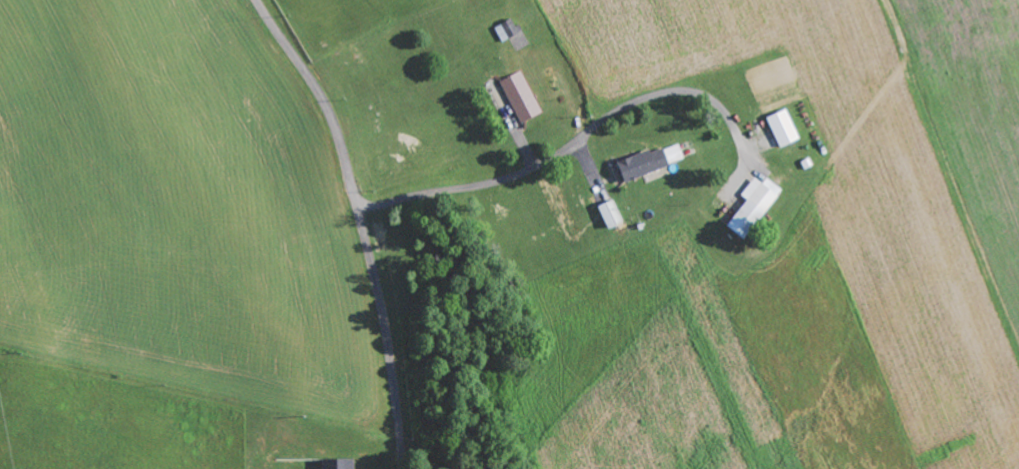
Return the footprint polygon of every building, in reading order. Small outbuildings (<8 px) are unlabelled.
[(504,42),(522,32),(515,17),(496,27),(504,42)] [(502,81),(522,123),(544,112),(524,70),(502,81)] [(801,139),(788,109),(768,117),(782,147),(801,139)] [(620,163),(627,182),(686,160),(679,141),(620,163)] [(728,226),(746,240),(785,190),(769,178),(764,183),(757,178),(743,195),(749,200),(728,226)] [(324,468),(356,468),(356,459),(325,459),(324,468)]
